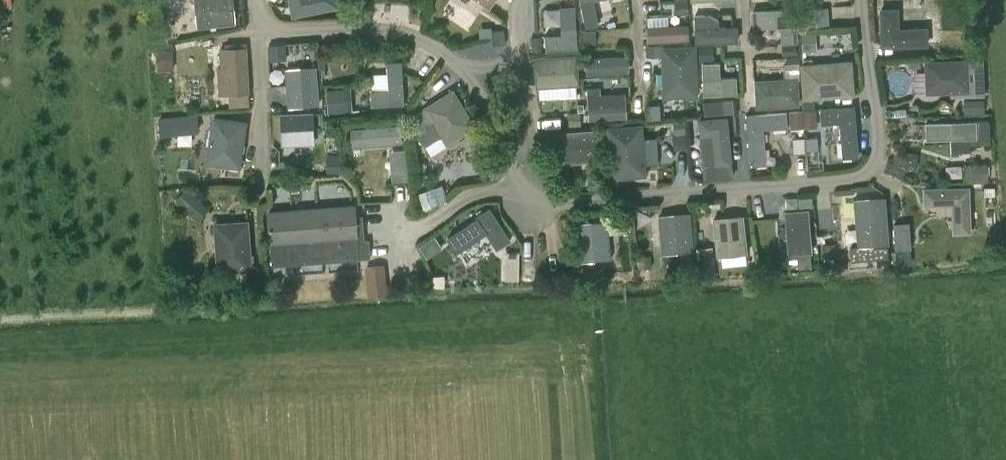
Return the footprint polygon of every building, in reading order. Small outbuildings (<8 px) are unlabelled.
[(233,0),(194,0),(196,27),(235,23),(233,0)] [(292,17),(340,6),(338,0),(288,0),(292,17)] [(494,0),(476,0),(489,8),(494,0)] [(687,0),(674,0),(675,14),(687,14),(687,0)] [(575,6),(559,6),(561,34),(544,35),(545,50),(577,48),(575,6)] [(781,43),(798,42),(796,7),(751,10),(753,28),(780,26),(781,43)] [(899,27),(899,7),(879,8),(880,46),(927,45),(927,26),(899,27)] [(709,14),(694,15),(695,43),(737,41),(737,26),(718,26),(717,19),(709,14)] [(689,39),(688,24),(645,26),(646,42),(689,39)] [(167,31),(153,33),(154,43),(168,41),(167,31)] [(271,61),(287,60),(286,43),(271,43),(271,61)] [(660,45),(662,97),(698,96),(696,44),(660,45)] [(229,96),(249,94),(250,94),(247,47),(219,49),(220,68),(221,76),(222,96),(229,96)] [(161,49),(161,68),(176,68),(175,48),(161,49)] [(579,86),(577,54),(533,56),(535,88),(579,86)] [(626,57),(586,60),(587,77),(626,75),(628,66),(626,57)] [(949,92),(950,98),(985,96),(983,58),(968,59),(968,58),(924,60),(925,94),(949,92)] [(803,98),(804,98),(804,99),(802,99),(802,107),(814,106),(814,97),(854,94),(851,60),(800,63),(803,98)] [(388,88),(370,90),(371,106),(404,104),(401,61),(386,62),(388,88)] [(737,93),(736,76),(720,77),(719,62),(702,62),(703,94),(737,93)] [(287,107),(319,104),(316,66),(284,68),(287,107)] [(799,105),(798,77),(754,79),(756,108),(799,105)] [(446,145),(476,126),(453,88),(422,107),(423,109),(413,115),(415,136),(417,136),(425,145),(440,136),(446,145)] [(626,102),(623,102),(623,90),(594,92),(595,103),(587,104),(588,120),(627,117),(626,102)] [(717,112),(716,100),(703,101),(703,114),(717,112)] [(983,111),(984,100),(964,100),(963,111),(983,111)] [(661,103),(649,104),(650,109),(650,118),(662,117),(661,103)] [(821,124),(839,122),(842,157),(858,156),(854,105),(819,108),(821,124)] [(816,108),(804,110),(806,126),(817,126),(816,108)] [(790,129),(803,128),(802,109),(789,110),(790,129)] [(788,126),(787,111),(745,114),(750,165),(766,164),(763,128),(788,126)] [(280,112),(281,145),(314,144),(313,112),(280,112)] [(212,115),(205,163),(241,168),(247,120),(212,115)] [(727,116),(698,118),(703,179),(733,176),(727,116)] [(178,134),(177,117),(161,118),(162,135),(178,134)] [(990,143),(989,119),(925,122),(925,139),(949,138),(949,151),(971,150),(971,144),(990,143)] [(686,133),(685,120),(673,121),(674,134),(686,133)] [(647,174),(643,122),(606,126),(610,177),(647,174)] [(386,159),(401,159),(401,123),(352,126),(354,139),(386,139),(386,159)] [(602,160),(599,128),(555,132),(557,164),(602,160)] [(805,138),(806,150),(818,149),(817,137),(805,138)] [(327,157),(328,174),(342,173),(341,156),(327,157)] [(991,166),(951,164),(951,175),(990,177),(991,166)] [(409,180),(408,169),(392,171),(393,181),(409,180)] [(444,183),(422,191),(429,207),(450,199),(444,183)] [(971,232),(970,204),(976,203),(982,200),(982,192),(975,189),(970,190),(969,185),(922,187),(923,206),(951,205),(952,233),(971,232)] [(193,188),(181,197),(200,220),(211,211),(193,188)] [(853,199),(857,246),(877,244),(878,246),(885,246),(884,244),(889,243),(885,196),(853,199)] [(357,204),(325,206),(267,211),(272,266),(360,260),(357,204)] [(788,257),(812,255),(809,211),(785,213),(788,257)] [(657,215),(661,253),(694,250),(690,212),(657,215)] [(747,253),(743,214),(712,218),(716,256),(747,253)] [(253,269),(249,219),(213,222),(217,272),(253,269)] [(611,258),(607,220),(575,223),(579,262),(611,258)] [(714,268),(712,246),(699,248),(701,270),(714,268)] [(886,260),(885,248),(876,249),(877,260),(886,260)] [(522,250),(508,251),(510,280),(524,279),(522,250)] [(480,253),(430,252),(429,271),(479,271),(480,253)] [(384,264),(365,266),(368,296),(387,294),(384,264)]
